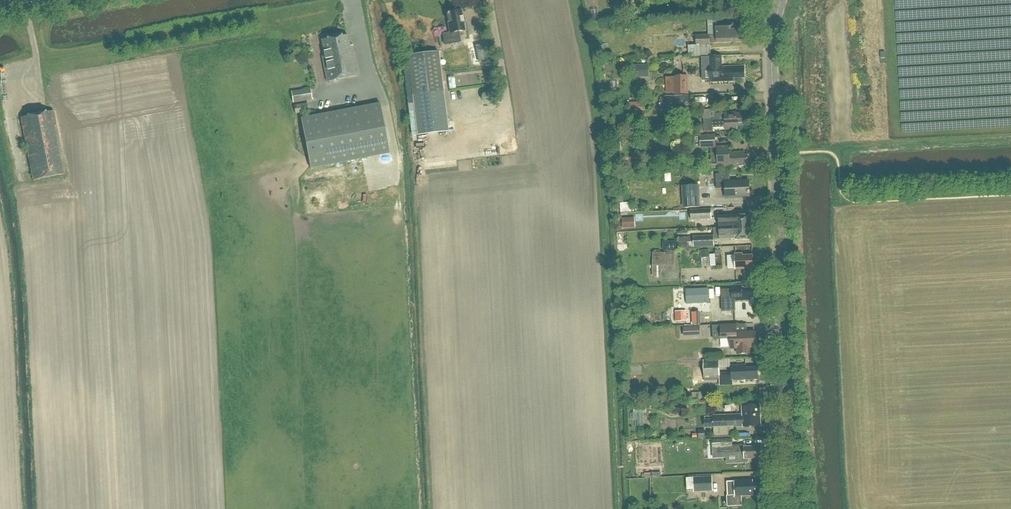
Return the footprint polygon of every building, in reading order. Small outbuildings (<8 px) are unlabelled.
[(453,13),(453,12),(448,13),(449,14),(446,14),(450,33),(442,35),(445,46),(460,43),(458,32),(464,31),(464,29),(465,29),(464,24),(463,24),(460,12),(453,13)] [(689,46),(689,57),(711,56),(710,44),(742,42),(742,27),(734,27),(734,24),(717,25),(717,35),(696,36),(696,46),(689,46)] [(350,46),(348,36),(322,41),(324,51),(322,51),(323,56),(322,57),(327,82),(358,76),(353,46),(350,46)] [(490,61),(487,45),(476,47),(479,64),(490,61)] [(649,50),(644,54),(648,59),(653,55),(649,50)] [(448,132),(443,92),(438,52),(408,56),(417,135),(448,132)] [(722,67),(722,57),(710,58),(710,67),(712,67),(712,83),(734,82),(733,79),(745,79),(744,69),(741,69),(741,66),(722,67)] [(645,65),(634,66),(635,78),(646,77),(645,65)] [(676,94),(686,94),(686,78),(676,78),(676,94)] [(294,104),(312,100),(310,88),(299,90),(299,91),(292,92),(294,104)] [(693,114),(691,97),(674,98),(675,108),(683,107),(684,115),(693,114)] [(673,110),(672,98),(659,99),(660,108),(666,107),(666,111),(673,110)] [(296,114),(309,112),(307,103),(294,106),(296,114)] [(311,169),(390,154),(380,104),(301,119),(311,169)] [(32,181),(66,174),(54,111),(20,118),(32,181)] [(737,115),(737,113),(725,113),(725,114),(716,114),(716,119),(704,119),(705,132),(714,132),(714,128),(725,127),(725,130),(738,130),(738,126),(747,126),(747,114),(737,115)] [(716,137),(700,137),(700,146),(716,145),(716,137)] [(737,168),(737,164),(748,164),(748,155),(744,155),(744,152),(729,153),(728,146),(717,147),(717,165),(728,165),(728,168),(737,168)] [(730,182),(730,175),(716,175),(717,190),(726,189),(726,198),(750,197),(750,181),(730,182)] [(684,208),(699,207),(699,186),(684,187),(684,208)] [(621,202),(621,211),(631,211),(631,202),(621,202)] [(691,221),(711,220),(711,209),(690,210),(691,221)] [(722,228),(752,227),(751,215),(735,215),(735,217),(722,217),(722,228)] [(752,227),(722,228),(723,232),(724,239),(736,239),(736,240),(752,240),(752,227)] [(713,236),(694,237),(694,248),(714,247),(713,236)] [(673,271),(674,251),(667,251),(667,253),(653,252),(652,277),(662,277),(662,271),(673,271)] [(743,256),(743,254),(736,255),(736,270),(753,269),(753,256),(743,256)] [(743,289),(743,286),(731,287),(732,290),(722,291),(723,312),(737,312),(736,301),(751,301),(751,298),(754,297),(754,289),(743,289)] [(709,289),(687,290),(687,304),(710,303),(709,289)] [(713,311),(705,311),(705,324),(714,324),(713,311)] [(686,313),(677,314),(677,322),(687,321),(686,313)] [(736,334),(736,326),(713,327),(714,340),(731,339),(731,349),(737,349),(738,355),(750,354),(750,348),(756,348),(756,333),(736,334)] [(700,327),(684,328),(684,337),(700,337),(700,327)] [(704,376),(704,380),(720,380),(720,360),(705,360),(702,360),(702,362),(703,370),(703,376),(704,376)] [(731,366),(731,382),(758,380),(758,368),(746,368),(746,365),(731,366)] [(713,419),(704,420),(705,428),(744,426),(744,428),(761,427),(760,406),(743,407),(743,415),(713,417),(713,419)] [(732,447),(732,440),(718,440),(718,448),(719,454),(739,453),(739,463),(747,462),(747,460),(762,459),(761,447),(745,448),(745,446),(732,447)] [(694,492),(713,492),(712,476),(693,477),(694,492)] [(752,483),(752,481),(735,482),(735,496),(727,496),(727,506),(741,505),(741,496),(760,496),(760,493),(764,493),(763,483),(752,483)]
